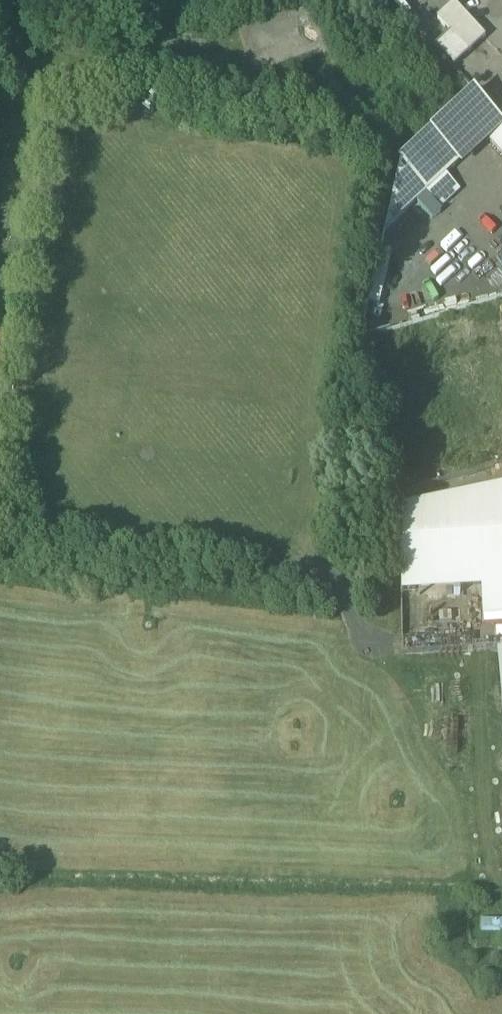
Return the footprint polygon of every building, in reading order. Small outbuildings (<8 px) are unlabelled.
[(485,38),(454,3),(453,4),(454,4),(438,19),(468,53),(485,38),(485,39),(485,38)] [(436,139),(406,166),(428,189),(458,162),(436,139)] [(399,514),(401,598),(480,594),(482,624),(501,623),(501,493),(399,514)]
